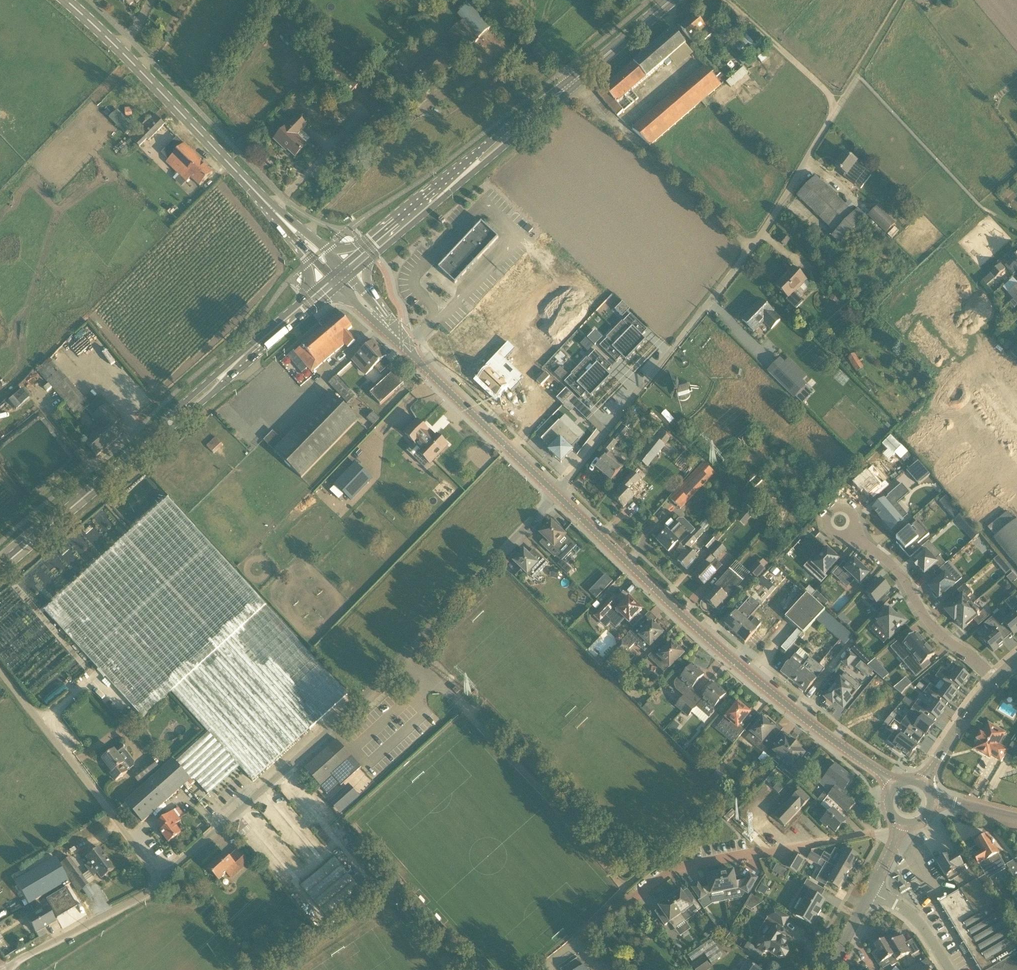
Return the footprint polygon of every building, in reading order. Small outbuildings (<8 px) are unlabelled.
[(458,15),(464,21),(478,39),(492,27),(472,3),(458,15)] [(697,35),(703,42),(712,34),(695,15),(680,28),(690,40),(697,35)] [(479,40),(478,39),(464,21),(448,34),(452,39),(443,47),(454,59),(463,52),(464,53),(479,40)] [(731,39),(743,29),(739,23),(726,34),(731,39)] [(631,91),(685,44),(673,29),(598,94),(617,116),(638,99),(631,91)] [(747,30),(740,37),(742,38),(748,45),(756,53),(762,46),(747,30)] [(457,63),(454,59),(443,47),(432,56),(433,57),(417,71),(411,75),(418,85),(424,80),(427,83),(443,69),(446,73),(457,63)] [(744,67),(726,81),(731,87),(748,73),(744,67)] [(706,68),(633,131),(649,146),(721,85),(706,68)] [(147,140),(148,141),(165,124),(155,115),(131,139),(139,147),(147,140)] [(297,117),(288,127),(274,140),(282,148),(284,147),(295,158),(307,146),(297,136),(307,126),(297,117)] [(185,144),(167,163),(187,182),(191,178),(200,187),(213,174),(201,162),(202,161),(185,144)] [(835,167),(847,176),(845,178),(856,187),(868,171),(856,163),(845,153),(835,167)] [(797,196),(835,233),(831,236),(841,245),(866,218),(857,210),(854,213),(851,211),(815,177),(797,196)] [(896,224),(878,206),(869,215),(886,233),(896,224)] [(498,238),(489,229),(481,222),(474,229),(473,228),(470,231),(471,233),(461,244),(459,243),(456,246),(458,247),(438,268),(455,284),(498,238)] [(529,233),(533,228),(528,224),(524,229),(529,233)] [(1016,269),(1016,256),(1005,267),(1010,271),(1014,266),(1016,269)] [(1000,265),(996,268),(990,274),(995,279),(1005,270),(1000,265)] [(804,303),(794,293),(806,281),(793,268),(776,286),(789,299),(787,301),(797,310),(804,303)] [(1016,296),(1016,286),(1008,294),(1013,299),(1016,296)] [(780,320),(772,312),(761,301),(742,320),(754,332),(763,322),(771,330),(780,320)] [(614,311),(622,318),(629,310),(622,303),(614,311)] [(352,328),(340,314),(295,352),(294,351),(288,356),(295,365),(302,360),(312,372),(345,345),(348,348),(355,342),(347,332),(352,328)] [(630,329),(622,338),(636,351),(646,341),(642,336),(647,331),(631,315),(624,322),(623,323),(630,329)] [(463,331),(441,355),(464,376),(470,370),(466,367),(480,352),(483,354),(489,347),(477,336),(473,341),(463,331)] [(594,332),(587,339),(595,346),(601,340),(594,332)] [(636,351),(622,338),(614,346),(607,339),(600,347),(616,363),(622,357),(626,361),(636,351)] [(586,340),(581,344),(588,351),(593,347),(586,340)] [(374,342),(358,356),(353,361),(366,375),(371,371),(387,356),(374,342)] [(489,371),(480,380),(491,391),(491,390),(496,395),(499,392),(500,393),(505,387),(512,393),(522,381),(516,375),(512,380),(499,367),(516,350),(508,343),(485,367),(489,371)] [(86,347),(82,350),(92,361),(96,358),(86,347)] [(595,365),(587,374),(601,387),(611,377),(607,373),(612,367),(596,351),(588,358),(588,359),(595,365)] [(854,353),(847,358),(857,372),(864,367),(854,353)] [(794,398),(807,385),(780,359),(768,372),(794,398)] [(601,387),(587,374),(580,367),(579,366),(571,375),(572,375),(564,383),(581,399),(586,393),(591,398),(601,387)] [(568,376),(560,368),(554,374),(562,382),(568,376)] [(33,391),(40,385),(50,395),(54,392),(37,373),(25,383),(33,391)] [(370,394),(381,406),(404,384),(393,373),(370,394)] [(90,406),(68,380),(63,375),(51,386),(78,417),(86,410),(98,423),(90,430),(95,435),(85,444),(96,457),(122,435),(115,426),(121,420),(100,397),(90,406)] [(336,376),(329,383),(347,403),(355,396),(336,376)] [(81,391),(85,385),(75,378),(71,384),(81,391)] [(677,388),(676,389),(675,390),(675,392),(675,394),(675,396),(676,397),(677,399),(678,400),(680,401),(681,402),(683,402),(685,401),(687,401),(688,400),(689,398),(690,397),(691,395),(691,393),(690,391),(690,390),(689,388),(687,387),(686,386),(684,386),(682,386),(680,386),(679,386),(677,388)] [(1015,388),(1001,400),(1001,401),(1010,411),(1016,405),(1016,389),(1015,388)] [(22,389),(8,401),(16,409),(29,398),(22,389)] [(301,478),(358,420),(331,394),(274,452),(301,478)] [(583,405),(573,395),(567,401),(577,411),(583,405)] [(529,401),(516,414),(527,425),(537,415),(546,423),(562,406),(556,400),(546,410),(543,407),(539,411),(529,401)] [(907,422),(915,430),(929,418),(922,410),(907,422)] [(915,430),(922,438),(936,427),(929,418),(915,430)] [(405,434),(423,451),(420,454),(430,464),(448,446),(437,436),(435,438),(428,431),(418,421),(405,434)] [(573,451),(571,449),(579,441),(559,421),(541,440),(551,449),(549,452),(561,463),(573,451)] [(609,452),(628,430),(622,425),(611,439),(604,448),(609,452)] [(921,439),(928,447),(943,435),(936,427),(922,438),(921,439)] [(928,447),(936,456),(950,444),(943,435),(928,447)] [(216,438),(206,446),(214,454),(223,446),(216,438)] [(647,467),(665,446),(655,438),(634,462),(640,467),(643,463),(647,467)] [(938,458),(945,467),(959,455),(952,446),(938,458)] [(614,456),(609,452),(596,468),(612,481),(621,470),(626,464),(615,455),(614,456)] [(959,455),(945,467),(952,475),(966,463),(959,455)] [(716,472),(708,466),(704,462),(669,498),(681,509),(716,472)] [(918,486),(930,475),(918,462),(906,472),(918,486)] [(334,485),(351,501),(372,479),(355,463),(334,485)] [(952,475),(959,483),(973,471),(966,463),(952,475)] [(864,474),(863,474),(861,476),(861,477),(857,480),(855,482),(854,482),(852,484),(856,489),(857,490),(858,492),(859,492),(861,495),(864,493),(868,498),(870,496),(873,500),(889,486),(885,482),(882,484),(876,477),(880,474),(873,466),(864,474)] [(959,483),(966,492),(980,480),(973,471),(959,483)] [(623,508),(634,497),(628,491),(640,479),(633,472),(626,480),(627,480),(617,490),(619,492),(613,499),(618,503),(618,504),(621,507),(621,506),(623,508)] [(1014,477),(1006,484),(1016,497),(1016,481),(1014,477)] [(884,500),(873,510),(876,514),(875,514),(875,515),(876,514),(878,517),(878,518),(879,517),(891,531),(903,521),(892,509),(909,493),(901,484),(887,497),(888,497),(885,500),(884,500)] [(1016,499),(1016,497),(1006,484),(998,491),(1010,506),(1016,499)] [(1001,513),(1010,506),(998,491),(989,499),(1001,513)] [(953,504),(946,496),(939,502),(946,510),(953,504)] [(143,718),(150,711),(171,692),(209,733),(176,763),(192,780),(194,782),(196,781),(209,795),(204,790),(236,762),(253,781),(348,695),(266,606),(169,499),(45,611),(143,718)] [(757,512),(750,506),(744,513),(751,518),(757,512)] [(968,522),(961,514),(954,521),(961,528),(968,522)] [(545,538),(540,544),(555,557),(561,551),(563,538),(565,536),(550,522),(546,527),(547,528),(545,531),(542,535),(545,538)] [(681,528),(682,527),(676,522),(667,531),(657,541),(669,552),(678,543),(680,545),(689,536),(681,528)] [(698,558),(689,550),(697,542),(697,541),(705,532),(699,527),(691,536),(677,551),(683,556),(678,562),(687,570),(698,558)] [(896,540),(901,545),(900,547),(904,551),(905,550),(911,557),(921,549),(918,545),(928,536),(921,529),(915,535),(909,529),(896,540)] [(703,546),(709,551),(717,542),(711,537),(703,546)] [(725,550),(717,542),(709,551),(708,553),(711,555),(699,569),(700,570),(694,577),(704,586),(716,573),(709,567),(725,550)] [(828,550),(827,550),(813,565),(818,571),(813,576),(821,584),(826,577),(825,575),(839,560),(833,555),(834,554),(829,549),(828,550)] [(515,561),(514,562),(527,575),(533,569),(535,570),(537,571),(541,571),(542,570),(544,569),(548,564),(534,550),(529,556),(524,551),(520,556),(518,556),(514,560),(515,561)] [(926,551),(913,562),(924,575),(932,569),(936,573),(946,564),(939,557),(935,561),(926,551)] [(1003,562),(998,556),(994,560),(998,566),(1003,562)] [(620,574),(604,558),(599,564),(615,579),(620,574)] [(848,567),(844,563),(833,575),(838,580),(843,575),(852,584),(855,581),(861,586),(871,576),(854,561),(848,567)] [(562,562),(558,566),(568,576),(572,571),(562,562)] [(949,579),(956,573),(948,563),(934,575),(938,580),(929,588),(934,594),(933,595),(936,599),(938,598),(939,599),(955,585),(949,579)] [(765,570),(764,568),(760,564),(751,573),(757,579),(765,570)] [(559,571),(551,570),(550,578),(558,579),(559,571)] [(723,604),(737,588),(743,581),(729,570),(715,587),(717,589),(706,601),(707,602),(707,603),(708,604),(709,605),(711,605),(715,610),(721,603),(723,604)] [(1012,573),(1007,578),(1012,583),(1016,579),(1012,573)] [(589,592),(596,599),(612,582),(605,575),(589,592)] [(880,581),(867,595),(876,604),(872,608),(878,614),(891,601),(886,596),(891,591),(887,588),(888,586),(883,582),(882,583),(880,581)] [(954,621),(973,604),(967,598),(971,595),(971,592),(965,585),(952,596),(957,602),(946,612),(954,621)] [(810,587),(806,591),(812,596),(816,592),(810,587)] [(813,597),(818,602),(823,597),(817,592),(813,597)] [(785,618),(798,629),(803,633),(804,634),(815,620),(824,610),(806,593),(785,618)] [(624,620),(628,625),(642,611),(641,609),(641,607),(639,605),(638,604),(636,604),(629,598),(619,608),(616,606),(620,602),(614,596),(595,617),(601,622),(608,614),(616,622),(617,622),(619,622),(620,623),(622,622),(623,622),(624,620)] [(1013,596),(1005,603),(1013,614),(1013,613),(1016,618),(1016,601),(1013,596)] [(981,613),(973,604),(954,621),(955,621),(963,630),(973,620),(978,626),(989,617),(984,611),(981,613)] [(725,626),(735,634),(746,622),(743,619),(749,613),(743,607),(737,614),(736,613),(725,626)] [(845,645),(848,641),(853,635),(824,610),(815,620),(840,641),(845,645)] [(889,638),(906,622),(898,614),(896,616),(889,610),(884,615),(883,615),(878,620),(879,620),(875,624),(889,638)] [(1013,613),(1013,614),(1006,620),(999,612),(991,619),(1003,632),(1007,628),(1014,636),(1016,633),(1016,618),(1013,613)] [(845,626),(850,623),(843,613),(838,616),(845,626)] [(746,622),(735,634),(745,644),(756,631),(764,638),(769,631),(755,619),(750,625),(746,622)] [(999,636),(1003,632),(991,619),(983,625),(990,633),(982,640),(994,653),(1005,643),(999,636)] [(642,621),(628,636),(644,652),(649,648),(663,634),(662,633),(663,631),(659,628),(657,628),(652,623),(649,627),(642,621)] [(853,631),(857,635),(865,626),(861,622),(853,631)] [(803,633),(798,629),(781,648),(786,652),(803,633)] [(911,658),(926,645),(916,635),(906,643),(903,640),(892,650),(899,658),(906,652),(911,658)] [(628,647),(622,641),(614,649),(620,656),(628,647)] [(648,658),(664,673),(684,653),(679,649),(678,650),(676,648),(675,648),(671,645),(668,648),(663,643),(648,658)] [(935,656),(926,645),(911,658),(916,664),(910,670),(917,678),(931,666),(928,663),(935,656)] [(864,654),(856,646),(852,651),(860,658),(864,654)] [(832,673),(839,665),(833,660),(839,653),(834,649),(821,665),(832,673)] [(816,653),(811,658),(818,665),(823,660),(816,653)] [(780,673),(791,681),(802,669),(800,667),(805,662),(795,654),(780,673)] [(855,658),(850,654),(842,663),(848,668),(855,658)] [(875,660),(868,667),(877,675),(880,677),(884,680),(888,676),(875,660)] [(693,666),(691,665),(680,679),(679,677),(676,680),(675,681),(675,682),(675,683),(674,684),(674,685),(674,687),(675,688),(675,689),(677,691),(680,694),(684,697),(685,696),(691,690),(704,676),(700,672),(701,670),(694,667),(693,666)] [(803,692),(805,693),(816,680),(818,682),(823,676),(811,666),(810,667),(805,672),(802,669),(791,681),(800,689),(799,690),(802,692),(803,692)] [(935,678),(946,685),(957,693),(957,692),(960,688),(961,688),(969,677),(958,668),(952,676),(942,669),(935,678)] [(857,692),(840,679),(825,697),(833,704),(835,702),(843,709),(857,692)] [(901,695),(906,689),(900,683),(894,689),(901,695)] [(714,709),(726,695),(725,694),(721,687),(719,689),(715,685),(702,700),(696,707),(696,708),(709,718),(715,711),(714,709)] [(949,704),(957,693),(946,685),(940,692),(930,685),(924,693),(934,701),(945,709),(946,709),(945,708),(948,703),(949,704)] [(861,723),(871,711),(864,705),(875,692),(868,686),(854,704),(857,706),(850,714),(861,723)] [(681,712),(690,701),(685,696),(684,697),(675,707),(681,712)] [(903,702),(912,709),(915,706),(905,699),(903,702)] [(688,718),(696,708),(696,707),(690,701),(681,712),(688,718)] [(937,720),(945,709),(934,701),(929,708),(918,701),(915,706),(912,709),(922,717),(923,717),(934,725),(934,724),(933,724),(937,719),(937,720)] [(739,703),(725,720),(725,721),(721,725),(738,738),(751,723),(746,718),(749,714),(745,710),(743,708),(744,707),(739,703)] [(878,717),(871,711),(861,723),(871,732),(878,724),(881,727),(884,723),(889,717),(893,713),(896,710),(889,704),(878,717)] [(926,736),(934,725),(923,717),(922,717),(917,724),(907,716),(900,725),(908,731),(908,730),(921,740),(925,735),(926,736)] [(893,720),(889,717),(884,723),(889,727),(894,720),(893,720)] [(764,753),(776,738),(771,733),(774,729),(769,724),(770,723),(766,719),(764,720),(763,719),(757,727),(746,740),(763,754),(764,753)] [(1001,762),(1006,754),(1008,751),(999,745),(1006,734),(988,724),(982,735),(980,734),(976,740),(979,742),(975,750),(990,759),(991,756),(1001,762)] [(917,747),(921,740),(908,730),(908,731),(903,737),(901,735),(893,746),(895,748),(894,749),(901,754),(902,753),(904,755),(905,754),(910,758),(917,747)] [(782,743),(776,738),(764,753),(773,761),(777,755),(783,760),(796,745),(792,741),(790,742),(785,738),(782,743)] [(337,740),(328,748),(305,769),(321,788),(333,777),(341,786),(362,768),(337,740)] [(685,741),(680,746),(685,750),(690,745),(685,741)] [(801,749),(796,745),(783,760),(789,765),(785,771),(794,778),(806,763),(801,759),(805,755),(800,750),(801,749)] [(119,757),(126,752),(122,746),(115,751),(103,760),(113,773),(111,774),(116,781),(124,775),(128,773),(123,766),(125,764),(119,757)] [(700,753),(693,746),(687,753),(694,759),(700,753)] [(139,783),(153,773),(160,767),(153,759),(133,775),(139,783)] [(192,780),(176,763),(174,760),(125,803),(143,823),(192,780)] [(826,790),(817,801),(822,805),(829,797),(834,802),(839,807),(847,814),(856,805),(843,793),(854,780),(836,765),(820,784),(826,790)] [(725,776),(718,770),(712,776),(718,782),(725,776)] [(778,793),(783,788),(778,783),(773,789),(778,793)] [(337,814),(359,799),(349,785),(327,801),(337,814)] [(800,791),(775,818),(785,827),(810,800),(800,791)] [(839,807),(834,802),(826,810),(830,814),(821,822),(827,828),(829,826),(836,833),(844,825),(842,823),(844,821),(834,812),(839,807)] [(736,814),(732,810),(724,819),(727,822),(736,814)] [(181,821),(174,811),(158,823),(163,830),(160,831),(169,843),(182,834),(175,825),(181,821)] [(970,850),(986,877),(994,873),(1005,866),(988,836),(986,837),(982,836),(980,840),(975,843),(977,846),(970,850)] [(85,866),(89,871),(106,859),(98,848),(86,858),(89,863),(85,866)] [(840,890),(850,872),(859,857),(846,849),(844,849),(836,863),(831,860),(820,879),(840,890)] [(231,878),(239,869),(240,870),(248,863),(237,851),(229,859),(224,853),(208,869),(219,880),(227,873),(231,878)] [(807,859),(817,865),(821,858),(811,852),(807,859)] [(805,860),(792,853),(784,867),(796,874),(805,860)] [(991,907),(993,906),(971,870),(967,872),(956,854),(950,858),(949,856),(937,863),(949,881),(951,882),(953,881),(959,891),(939,903),(979,969),(1016,969),(1016,950),(991,907)] [(59,865),(60,866),(78,892),(89,885),(69,858),(59,865)] [(114,870),(106,859),(89,871),(93,877),(97,874),(101,879),(114,870)] [(1007,865),(1016,883),(1016,859),(1007,865)] [(59,891),(67,886),(57,868),(51,860),(44,864),(15,882),(28,905),(57,888),(59,891)] [(773,872),(784,878),(788,871),(777,865),(773,872)] [(728,870),(720,872),(724,892),(737,890),(737,889),(741,889),(748,894),(758,878),(750,874),(746,880),(736,882),(734,872),(729,872),(728,870)] [(724,892),(720,872),(712,873),(713,875),(708,876),(710,887),(702,888),(699,883),(692,888),(701,900),(707,896),(707,895),(711,894),(724,892)] [(761,884),(757,890),(762,894),(767,887),(761,884)] [(805,886),(799,896),(806,899),(796,916),(811,925),(825,901),(810,893),(812,890),(805,886)] [(46,900),(57,919),(77,907),(66,888),(46,900)] [(669,898),(681,915),(686,911),(692,916),(701,909),(690,893),(684,897),(681,892),(677,895),(676,893),(669,898)] [(759,905),(764,903),(752,896),(746,906),(752,910),(759,905)] [(686,922),(681,915),(669,898),(662,903),(664,905),(660,908),(663,912),(658,916),(665,926),(670,923),(675,930),(686,922)] [(25,916),(34,911),(31,906),(22,911),(25,916)] [(29,919),(37,932),(56,921),(48,907),(29,919)] [(789,918),(774,909),(768,918),(783,927),(789,918)] [(707,939),(717,932),(712,925),(707,929),(709,932),(704,936),(707,939)] [(786,940),(785,940),(784,939),(786,937),(784,931),(779,927),(773,928),(767,938),(760,939),(757,944),(758,951),(763,954),(770,953),(778,957),(785,958),(789,952),(787,946),(785,945),(786,943),(786,940)] [(884,940),(897,961),(910,953),(912,956),(919,952),(912,940),(907,943),(903,936),(902,937),(901,935),(896,938),(897,939),(891,943),(890,941),(892,940),(890,937),(884,940)] [(711,939),(687,956),(691,961),(703,953),(711,964),(723,956),(711,939)] [(879,965),(888,960),(891,965),(897,961),(884,940),(874,946),(877,951),(872,954),(879,965)] [(691,966),(694,969),(709,969),(712,968),(704,957),(691,966)] [(579,960),(578,958),(562,969),(563,969),(564,969),(565,969),(586,969),(579,960)] [(747,962),(742,969),(760,969),(747,962)]
